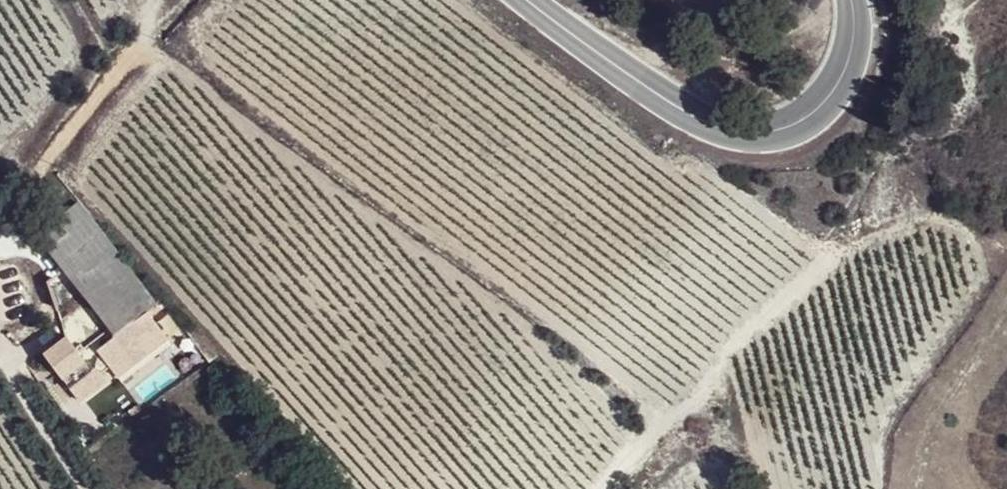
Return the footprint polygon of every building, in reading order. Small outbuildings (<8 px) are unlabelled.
[(70,273),(109,243),(79,202),(39,233),(70,273)] [(170,322),(109,243),(70,273),(116,334),(135,319),(151,339),(170,322)] [(96,363),(89,353),(87,351),(82,353),(69,336),(46,352),(57,369),(70,371),(75,379),(73,381),(77,386),(99,369),(96,363)] [(97,348),(89,353),(96,363),(103,357),(97,348)]
